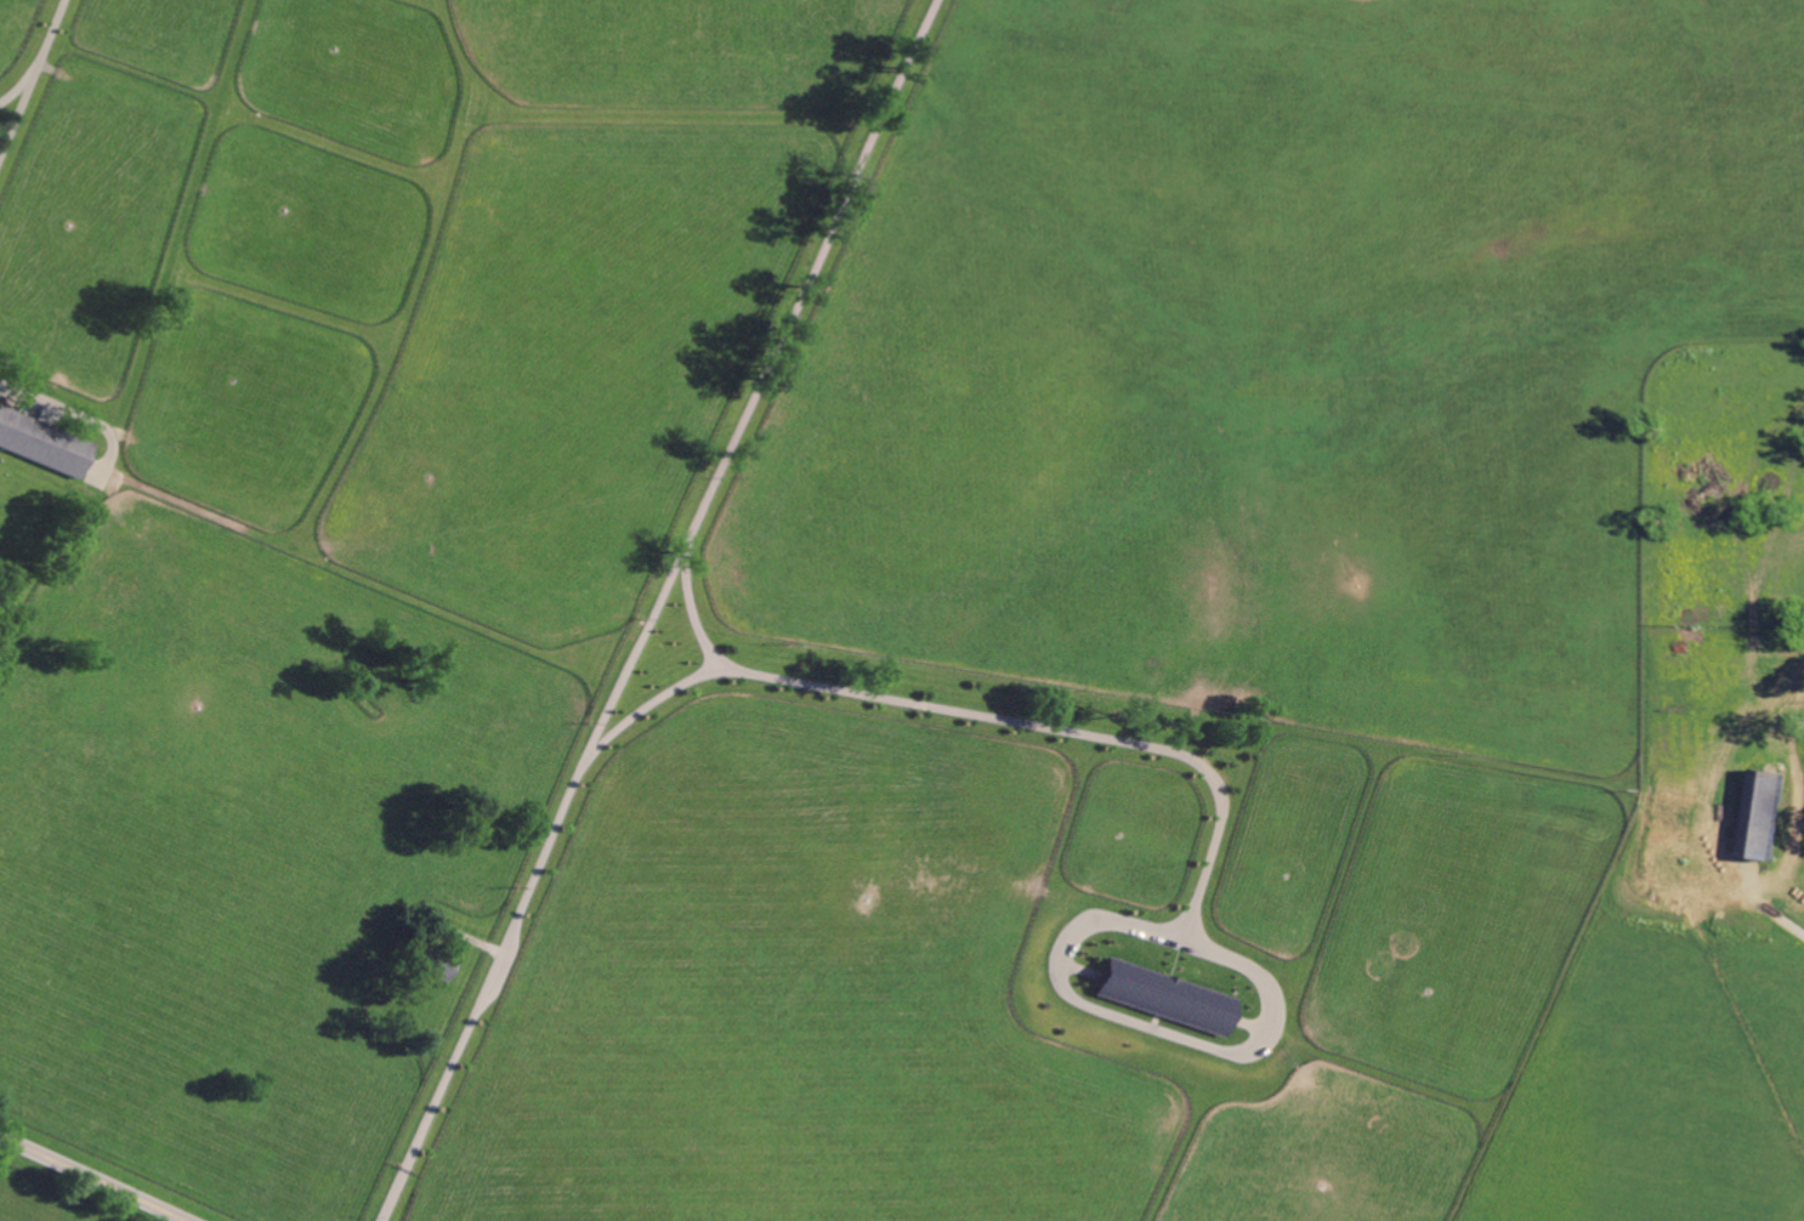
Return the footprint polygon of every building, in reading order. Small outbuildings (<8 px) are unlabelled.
[(80,480),(96,444),(0,404),(0,447),(80,480)] [(1751,856),(1784,861),(1797,773),(1764,768),(1751,856)] [(1749,784),(1747,806),(1759,807),(1761,785),(1749,784)] [(1224,993),(1112,959),(1101,997),(1231,1036),(1237,1016),(1219,1011),(1224,993)]
